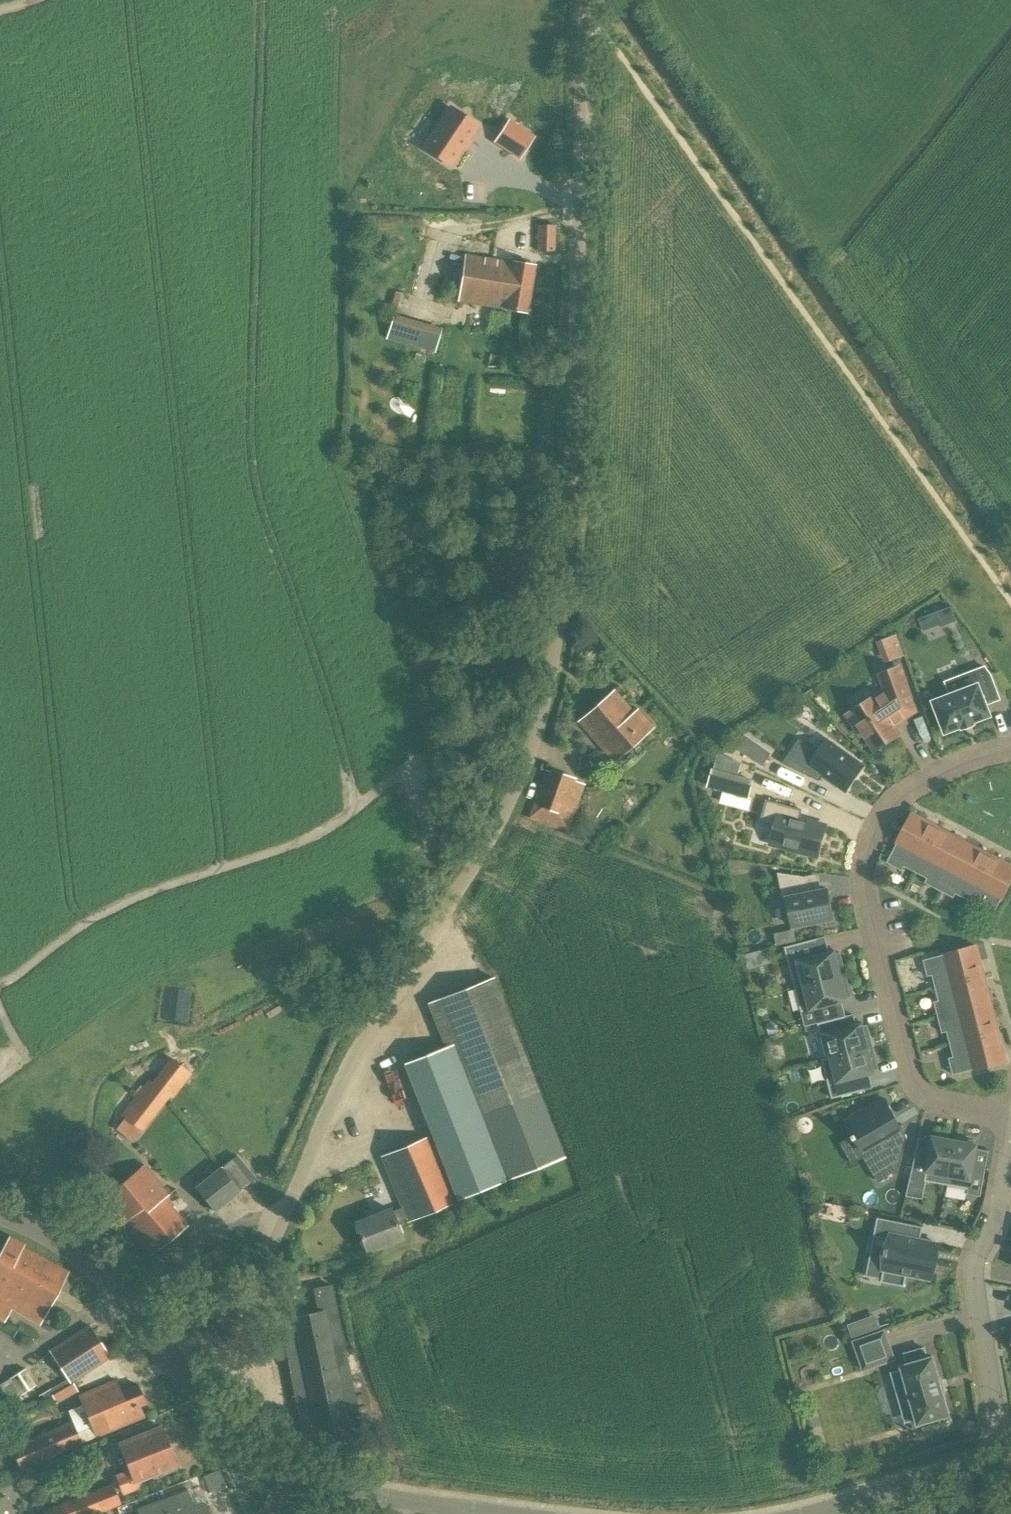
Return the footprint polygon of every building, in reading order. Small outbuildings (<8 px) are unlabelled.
[(452,108),(424,149),(452,169),(480,127),(452,108)] [(533,138),(508,121),(495,141),(520,157),(533,138)] [(537,223),(537,251),(555,251),(556,223),(537,223)] [(466,255),(459,301),(505,308),(504,309),(528,313),(536,265),(513,261),(513,262),(466,255)] [(394,317),(387,341),(432,354),(439,331),(394,317)] [(927,629),(960,617),(955,602),(922,614),(927,629)] [(881,636),(887,658),(908,653),(902,631),(881,636)] [(871,696),(844,716),(859,736),(862,734),(873,749),(897,732),(890,724),(911,709),(895,665),(884,669),(890,686),(873,699),(871,696)] [(977,685),(934,701),(946,732),(990,715),(986,704),(1000,699),(990,674),(985,667),(972,672),(977,685)] [(614,689),(578,720),(614,762),(653,728),(637,709),(634,711),(614,689)] [(782,762),(819,780),(824,774),(846,790),(863,766),(827,740),(818,751),(799,738),(782,762)] [(770,753),(760,746),(753,758),(762,765),(770,753)] [(714,770),(737,776),(741,763),(719,753),(714,770)] [(545,769),(528,818),(567,831),(584,783),(545,769)] [(767,800),(762,821),(776,825),(771,843),(817,856),(826,825),(799,819),(802,810),(767,800)] [(912,814),(887,862),(902,870),(905,866),(917,873),(940,828),(912,814)] [(940,828),(917,873),(927,878),(925,882),(940,890),(965,842),(940,828)] [(965,842),(940,890),(954,898),(956,893),(967,899),(990,855),(965,842)] [(967,899),(978,905),(976,910),(992,918),(1010,881),(1010,866),(990,855),(967,899)] [(778,872),(783,898),(788,897),(793,927),(834,918),(828,889),(823,890),(810,892),(807,890),(804,876),(778,872)] [(818,938),(785,947),(795,987),(846,974),(840,952),(836,954),(835,951),(822,955),(818,938)] [(925,959),(923,959),(928,976),(932,975),(935,986),(984,974),(976,946),(925,959)] [(846,974),(795,987),(801,1011),(842,1001),(848,999),(847,997),(852,996),(846,974)] [(939,1000),(934,1001),(938,1016),(991,1003),(984,974),(935,986),(939,1000)] [(443,1045),(403,1061),(457,1199),(564,1157),(523,1053),(494,977),(492,978),(437,1000),(453,1041),(443,1045)] [(991,1003),(938,1016),(942,1033),(947,1032),(950,1044),(999,1032),(991,1003)] [(846,1015),(818,1023),(827,1058),(822,1059),(873,1046),(867,1025),(863,1026),(862,1024),(849,1027),(846,1015)] [(953,1057),(949,1058),(953,1074),(1006,1061),(999,1032),(950,1044),(953,1057)] [(873,1046),(822,1059),(833,1099),(865,1091),(861,1075),(875,1072),(874,1070),(879,1068),(873,1046)] [(148,1079),(121,1114),(124,1117),(141,1130),(142,1131),(170,1096),(171,1097),(172,1098),(179,1089),(192,1073),(171,1057),(162,1069),(152,1082),(148,1079)] [(850,1119),(847,1121),(855,1134),(853,1135),(855,1139),(857,1138),(867,1155),(863,1157),(878,1181),(899,1168),(903,1154),(891,1134),(900,1129),(894,1118),(896,1117),(885,1098),(863,1112),(861,1109),(848,1116),(850,1119)] [(428,1136),(380,1156),(402,1207),(406,1219),(408,1222),(455,1202),(455,1200),(428,1136)] [(914,1155),(909,1181),(926,1185),(926,1181),(947,1185),(955,1140),(933,1136),(932,1139),(929,1157),(914,1155)] [(955,1140),(947,1185),(968,1188),(967,1193),(980,1195),(985,1168),(973,1166),(976,1148),(977,1144),(974,1144),(975,1141),(963,1139),(963,1142),(955,1140)] [(220,1166),(194,1186),(215,1212),(241,1191),(240,1190),(256,1177),(237,1154),(221,1166),(220,1166)] [(145,1165),(105,1199),(124,1222),(125,1221),(125,1222),(137,1212),(138,1212),(148,1204),(151,1207),(164,1196),(164,1197),(168,1194),(145,1165)] [(137,1212),(125,1222),(152,1254),(187,1225),(164,1197),(164,1196),(151,1207),(148,1204),(138,1212),(137,1212)] [(391,1208),(355,1222),(367,1254),(404,1239),(397,1223),(406,1219),(402,1207),(392,1211),(391,1208)] [(877,1217),(874,1236),(890,1239),(882,1279),(881,1282),(904,1286),(907,1274),(931,1279),(938,1243),(920,1240),(923,1226),(877,1217)] [(0,1253),(0,1301),(12,1308),(40,1323),(69,1271),(24,1246),(25,1245),(9,1236),(0,1253)] [(294,1317),(279,1320),(294,1392),(304,1436),(318,1433),(318,1434),(348,1427),(361,1424),(354,1392),(337,1309),(336,1309),(333,1296),(306,1302),(308,1313),(293,1316),(294,1317)] [(89,1323),(49,1349),(71,1384),(112,1358),(89,1323)] [(856,1342),(865,1369),(893,1360),(884,1333),(856,1342)] [(903,1369),(891,1373),(901,1406),(912,1403),(917,1419),(918,1422),(918,1424),(950,1415),(944,1393),(945,1393),(941,1378),(939,1378),(933,1356),(927,1358),(926,1352),(924,1348),(904,1353),(907,1364),(901,1365),(903,1369)] [(0,1384),(0,1387),(9,1402),(36,1385),(25,1368),(0,1384)] [(92,1425),(76,1432),(81,1443),(96,1437),(145,1417),(140,1405),(146,1403),(138,1384),(121,1391),(116,1379),(85,1392),(79,1394),(92,1425)] [(71,1420),(11,1445),(22,1470),(82,1445),(81,1443),(76,1432),(71,1420)] [(129,1468),(114,1474),(122,1495),(140,1488),(137,1480),(177,1464),(162,1426),(119,1443),(129,1468)] [(42,1510),(43,1513),(96,1513),(121,1504),(112,1482),(62,1503),(42,1510)] [(162,1499),(169,1513),(211,1513),(207,1504),(196,1509),(188,1489),(162,1499)] [(6,1495),(0,1498),(0,1513),(14,1513),(6,1495)] [(162,1499),(137,1509),(139,1513),(169,1513),(162,1499)]
